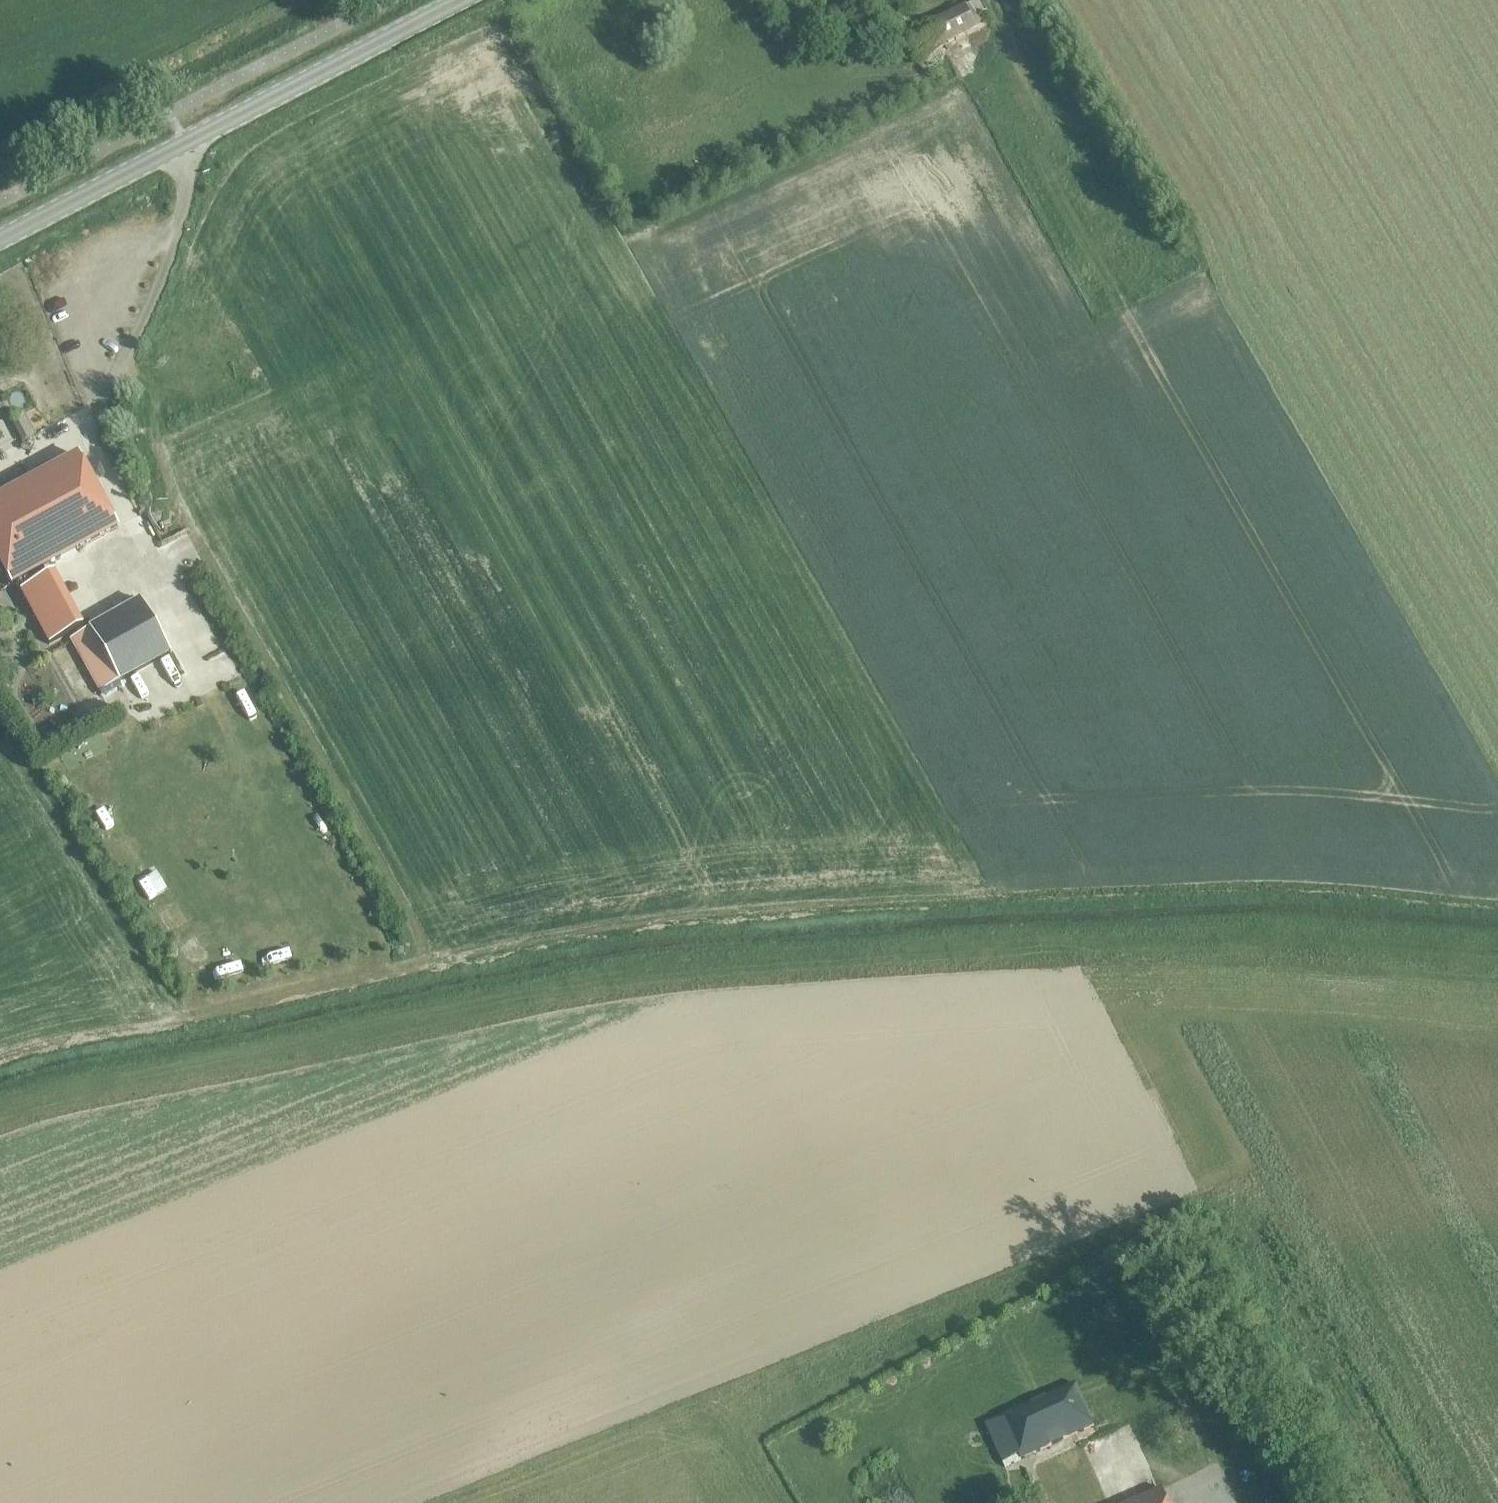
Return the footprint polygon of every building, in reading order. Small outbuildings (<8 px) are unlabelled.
[(917,60),(990,25),(979,2),(906,37),(917,60)] [(48,646),(76,630),(42,569),(116,528),(78,457),(0,499),(0,571),(9,587),(15,584),(48,646)] [(169,653),(140,601),(70,641),(100,693),(169,653)] [(1004,1468),(1094,1428),(1076,1385),(985,1425),(1004,1468)] [(1035,1492),(1022,1498),(1024,1502),(1040,1502),(1035,1492)] [(1162,1492),(1136,1502),(1167,1502),(1162,1492)]
